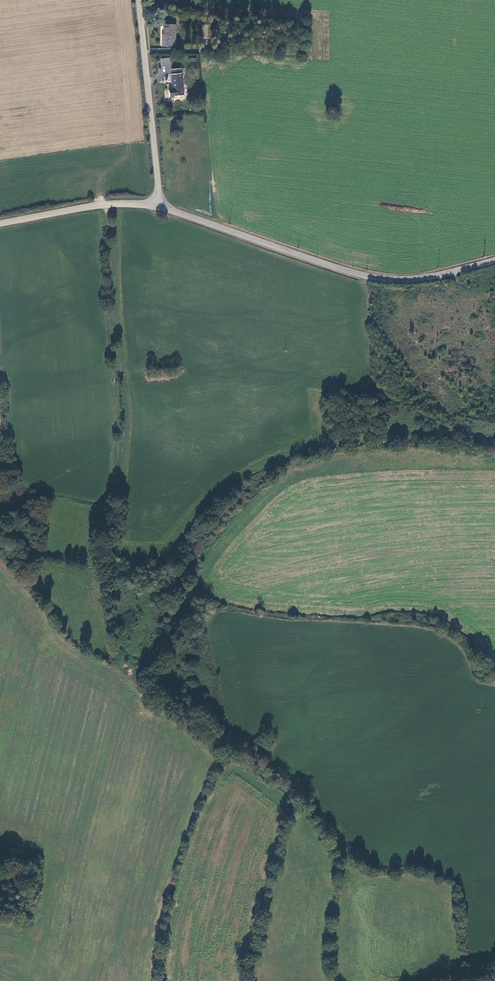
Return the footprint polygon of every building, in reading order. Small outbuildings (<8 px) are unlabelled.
[(162,33),(162,46),(176,46),(176,24),(163,24),(163,33),(162,33)] [(202,38),(212,38),(212,25),(202,25),(202,38)] [(168,90),(169,97),(184,96),(181,68),(171,69),(171,74),(170,74),(172,90),(168,90)]
